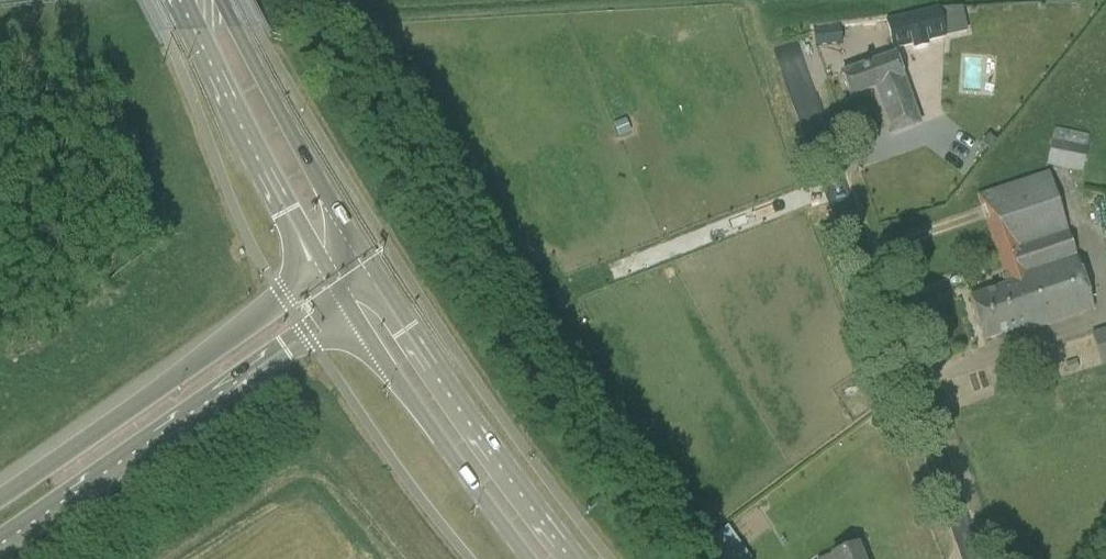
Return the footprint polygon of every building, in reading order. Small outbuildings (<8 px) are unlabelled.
[(939,9),(886,20),(892,48),(945,37),(939,9)] [(920,124),(896,53),(841,72),(842,75),(850,97),(876,87),(889,126),(892,134),(920,124)] [(1053,128),(1046,165),(1082,172),(1089,136),(1053,128)] [(989,135),(982,144),(989,150),(996,141),(989,135)] [(1006,283),(969,295),(984,340),(1025,327),(1027,332),(1094,310),(1052,181),(1049,172),(977,195),(981,206),(983,212),(985,219),(1003,273),(1006,283)] [(1102,366),(1105,364),(1105,329),(1091,334),(1102,366)] [(831,555),(821,558),(864,558),(858,545),(831,555)]
